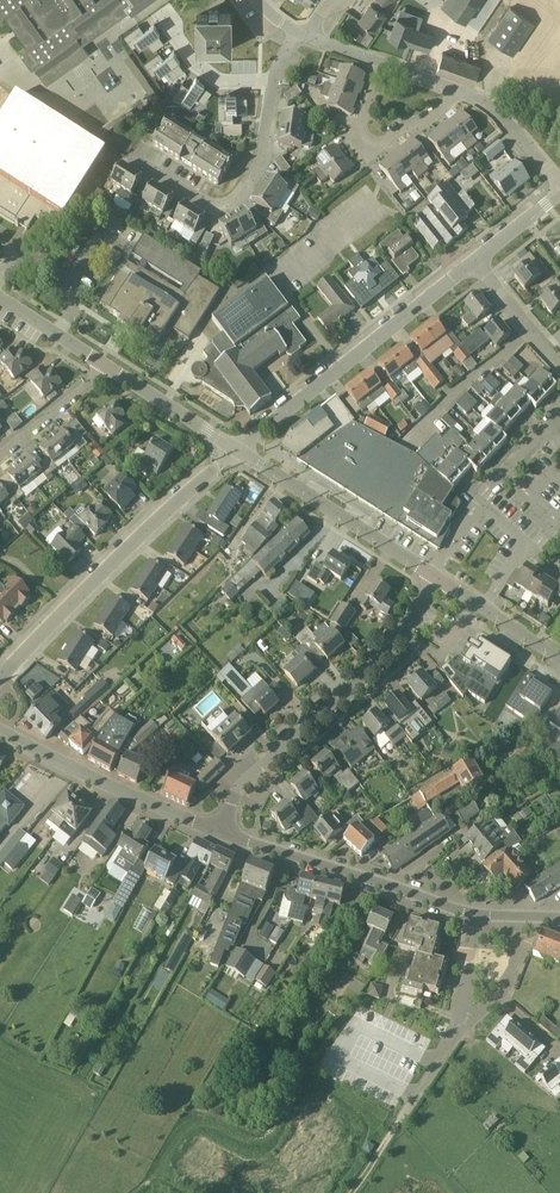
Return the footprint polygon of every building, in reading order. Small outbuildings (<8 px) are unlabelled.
[(80,41),(85,38),(87,41),(129,11),(132,15),(153,0),(97,0),(96,1),(96,0),(0,0),(0,19),(4,16),(27,48),(20,53),(32,70),(35,68),(39,72),(46,84),(89,54),(80,41)] [(372,5),(384,13),(389,5),(392,0),(376,0),(372,5)] [(484,0),(448,0),(445,5),(472,21),(484,0)] [(372,5),(371,4),(359,20),(375,31),(386,15),(384,13),(372,5)] [(534,23),(510,7),(489,39),(513,55),(534,23)] [(231,15),(218,15),(218,11),(210,11),(210,15),(197,15),(197,50),(232,49),(231,15)] [(413,23),(397,17),(390,38),(406,43),(406,41),(429,49),(434,35),(418,29),(412,27),(413,23)] [(159,32),(153,24),(144,31),(139,24),(123,35),(132,47),(137,44),(139,47),(147,41),(154,50),(164,42),(158,33),(159,32)] [(367,32),(361,41),(367,45),(374,36),(367,32)] [(179,59),(173,51),(164,58),(159,51),(143,63),(152,75),(157,71),(159,74),(167,69),(174,77),(184,70),(178,61),(179,59)] [(144,84),(148,81),(131,53),(127,56),(144,84)] [(443,53),(437,71),(474,85),(481,66),(443,53)] [(326,61),(323,68),(330,70),(332,63),(326,61)] [(365,75),(333,64),(330,70),(340,74),(337,81),(360,89),(365,75)] [(311,76),(308,85),(313,86),(314,87),(317,81),(317,78),(311,76)] [(204,82),(196,77),(189,86),(182,82),(171,97),(183,106),(187,101),(190,103),(195,95),(204,101),(212,91),(203,84),(204,82)] [(337,81),(335,88),(325,84),(322,91),(355,103),(360,89),(337,81)] [(302,95),(297,88),(284,98),(289,105),(302,95)] [(355,103),(322,91),(320,97),(330,100),(327,108),(350,116),(355,103)] [(237,93),(227,93),(227,105),(218,105),(218,124),(233,124),(233,118),(237,118),(237,108),(248,108),(248,95),(237,95),(237,93)] [(132,103),(118,95),(112,105),(120,110),(104,137),(118,145),(133,121),(125,116),(132,103)] [(16,96),(0,121),(0,216),(18,228),(28,213),(55,231),(63,218),(64,219),(105,153),(16,96)] [(199,111),(195,117),(203,123),(208,117),(199,111)] [(333,115),(326,112),(323,120),(331,122),(333,115)] [(477,131),(462,112),(451,121),(472,149),(478,144),(476,142),(482,137),(477,131)] [(185,116),(180,123),(192,130),(197,123),(185,116)] [(306,119),(283,116),(282,118),(280,118),(279,125),(281,125),(280,131),(304,134),(306,119)] [(451,121),(439,130),(454,149),(455,149),(460,144),(467,152),(467,153),(472,149),(451,121)] [(191,169),(218,186),(224,176),(225,177),(227,173),(233,163),(205,146),(206,146),(195,139),(194,139),(167,122),(153,145),(180,162),(181,160),(192,168),(191,169)] [(223,128),(223,139),(242,138),(242,127),(223,128)] [(439,130),(428,139),(450,167),(455,162),(449,154),(454,149),(439,130)] [(304,134),(280,131),(280,136),(278,136),(276,143),(278,143),(278,145),(302,149),(302,148),(308,149),(313,146),(314,136),(304,134)] [(402,149),(423,176),(428,172),(422,163),(428,158),(413,140),(402,149)] [(483,155),(489,163),(504,151),(498,143),(483,155)] [(480,144),(474,149),(479,155),(485,150),(480,144)] [(335,146),(316,161),(321,167),(312,174),(317,180),(344,158),(335,146)] [(390,158),(405,176),(411,172),(418,180),(423,176),(402,149),(390,158)] [(472,149),(467,153),(472,158),(477,154),(472,149)] [(308,158),(312,164),(316,160),(312,155),(308,158)] [(281,158),(274,163),(283,176),(290,171),(281,158)] [(317,180),(321,185),(329,178),(334,184),(353,169),(344,158),(317,180)] [(390,158),(379,167),(401,194),(406,189),(400,181),(405,176),(390,158)] [(455,166),(461,173),(468,167),(462,160),(455,166)] [(528,180),(515,164),(493,181),(506,198),(528,180)] [(468,182),(480,174),(475,165),(462,173),(468,182)] [(132,173),(121,166),(111,183),(121,190),(132,173)] [(142,179),(132,173),(121,190),(117,197),(127,203),(132,207),(137,199),(132,196),(142,179)] [(287,191),(295,196),(299,189),(286,180),(282,187),(268,178),(266,180),(265,179),(261,184),(263,186),(260,190),(280,203),(287,191)] [(438,181),(433,185),(437,191),(442,187),(438,181)] [(317,182),(312,186),(315,190),(320,186),(317,182)] [(463,224),(466,222),(464,220),(467,218),(465,217),(475,209),(463,194),(458,198),(447,184),(427,200),(433,206),(443,199),(463,225),(463,224)] [(163,193),(153,186),(142,203),(153,209),(163,193)] [(431,187),(425,192),(429,198),(436,193),(431,187)] [(94,196),(101,200),(105,194),(98,190),(94,196)] [(260,190),(257,195),(255,194),(251,200),(253,201),(252,203),(266,212),(262,218),(275,227),(283,215),(276,210),(280,203),(260,190)] [(421,199),(416,192),(410,196),(415,203),(421,199)] [(173,199),(163,193),(153,209),(163,216),(173,199)] [(433,206),(412,223),(433,250),(444,242),(445,243),(451,244),(468,230),(463,224),(463,225),(443,199),(433,206)] [(195,213),(184,206),(174,223),(184,229),(195,213)] [(168,208),(163,216),(168,219),(173,212),(168,208)] [(231,219),(244,239),(248,247),(260,239),(268,234),(259,221),(253,225),(244,211),(242,212),(241,211),(235,214),(236,216),(231,219)] [(312,218),(318,222),(321,215),(315,212),(312,218)] [(206,230),(200,227),(205,219),(195,213),(184,229),(194,236),(191,241),(196,245),(206,230)] [(169,219),(164,227),(168,230),(171,224),(172,225),(174,222),(169,219)] [(231,219),(226,222),(225,221),(219,224),(221,226),(219,227),(228,241),(232,247),(237,244),(244,239),(231,219)] [(411,249),(414,246),(407,238),(404,241),(398,232),(379,247),(400,274),(419,259),(411,249)] [(214,238),(206,235),(199,249),(207,253),(214,238)] [(198,278),(202,273),(144,236),(132,255),(142,262),(148,266),(183,288),(179,294),(187,299),(191,292),(190,292),(199,279),(199,278),(198,278)] [(282,256),(290,249),(289,248),(286,245),(278,250),(282,256)] [(117,254),(111,264),(115,267),(122,257),(117,254)] [(388,284),(378,271),(381,270),(373,259),(365,265),(357,255),(348,262),(354,270),(348,275),(354,282),(345,289),(353,300),(360,295),(364,299),(376,289),(378,292),(388,284)] [(547,272),(540,263),(538,265),(529,255),(513,267),(518,274),(514,277),(525,290),(540,278),(547,272)] [(199,279),(190,292),(191,292),(187,299),(179,294),(142,271),(138,269),(137,270),(126,263),(100,304),(111,311),(109,314),(125,323),(127,331),(140,339),(145,333),(160,343),(169,328),(189,341),(220,292),(199,279)] [(540,284),(544,289),(555,279),(550,274),(540,284)] [(355,310),(334,284),(329,278),(317,287),(322,294),(333,307),(318,320),(327,332),(355,310)] [(293,326),(298,322),(300,320),(290,307),(288,309),(266,280),(212,320),(225,337),(203,354),(208,360),(203,368),(202,368),(201,367),(200,367),(198,367),(196,368),(195,368),(194,369),(194,370),(193,371),(193,372),(193,373),(193,374),(193,375),(193,376),(193,377),(194,378),(195,378),(195,379),(196,379),(197,380),(198,380),(199,381),(200,381),(201,380),(203,380),(204,384),(203,385),(231,403),(232,404),(233,405),(234,405),(234,406),(234,407),(235,408),(235,409),(235,410),(235,411),(235,412),(234,414),(233,414),(234,415),(235,412),(236,410),(245,409),(250,416),(271,400),(251,374),(278,354),(280,357),(287,352),(288,354),(293,354),(307,344),(293,326)] [(556,280),(539,294),(544,300),(541,303),(551,316),(559,309),(559,285),(556,280)] [(490,311),(478,296),(465,306),(471,313),(461,321),(467,328),(476,321),(477,322),(490,311)] [(461,346),(454,336),(449,340),(434,322),(422,331),(438,351),(446,345),(462,365),(471,359),(470,357),(461,346)] [(510,337),(499,323),(486,334),(484,336),(480,331),(461,346),(470,357),(491,341),(496,348),(510,337)] [(421,363),(440,387),(445,383),(428,362),(431,359),(430,357),(438,351),(422,331),(411,340),(425,359),(421,363)] [(463,333),(457,338),(462,343),(467,339),(463,333)] [(401,347),(390,356),(400,369),(401,371),(407,378),(418,369),(434,389),(424,398),(430,406),(440,397),(435,390),(440,387),(421,363),(416,366),(401,347)] [(24,356),(21,358),(14,349),(0,360),(0,361),(4,366),(15,380),(32,366),(24,356)] [(390,356),(378,365),(390,380),(401,371),(400,369),(390,356)] [(523,368),(513,358),(508,364),(518,374),(523,368)] [(477,367),(471,359),(462,365),(469,374),(477,367)] [(518,374),(508,364),(503,369),(513,379),(518,374)] [(453,371),(458,377),(459,377),(464,373),(464,372),(459,366),(453,371)] [(54,375),(51,377),(43,368),(29,379),(34,385),(33,385),(44,399),(62,385),(54,375)] [(357,382),(374,404),(386,394),(392,402),(397,399),(388,387),(383,391),(380,388),(381,388),(369,373),(357,382)] [(530,385),(546,399),(557,388),(541,374),(530,385)] [(495,392),(500,386),(490,376),(484,382),(495,392)] [(357,382),(346,391),(351,398),(345,402),(356,415),(361,411),(363,413),(366,410),(374,404),(357,382)] [(479,387),(490,397),(495,392),(484,382),(479,387)] [(397,399),(402,395),(393,384),(388,387),(397,399)] [(532,406),(531,406),(536,410),(546,399),(530,385),(521,395),(520,395),(532,406)] [(521,395),(516,390),(506,401),(521,416),(531,406),(532,406),(520,395),(521,395)] [(397,399),(400,404),(401,405),(405,402),(405,398),(402,394),(402,395),(397,399)] [(461,400),(472,410),(477,404),(466,394),(461,400)] [(511,426),(521,416),(506,401),(499,395),(490,406),(496,411),(496,412),(498,414),(511,426)] [(355,423),(336,399),(290,434),(281,449),(290,455),(289,457),(297,462),(298,461),(296,461),(330,438),(352,423),(353,424),(355,423)] [(461,400),(456,405),(467,415),(472,410),(461,400)] [(0,402),(0,416),(9,409),(2,401),(0,402)] [(426,402),(419,409),(424,413),(430,407),(426,402)] [(127,425),(119,416),(122,414),(114,403),(96,417),(107,431),(108,431),(112,437),(127,425)] [(498,414),(496,412),(486,423),(487,423),(491,427),(502,437),(511,426),(498,414)] [(15,431),(25,423),(17,413),(7,421),(15,431)] [(451,430),(456,424),(447,416),(441,421),(451,430)] [(359,417),(357,423),(365,427),(368,421),(359,417)] [(368,421),(365,427),(384,437),(389,427),(370,417),(368,421)] [(77,422),(71,426),(80,437),(86,433),(77,422)] [(450,526),(433,514),(454,492),(452,490),(436,476),(431,472),(416,457),(414,456),(353,424),(352,423),(296,461),(298,461),(397,525),(438,551),(450,526)] [(491,427),(481,438),(497,453),(507,442),(502,437),(491,427)] [(471,448),(458,436),(451,430),(442,440),(456,454),(462,459),(461,459),(472,469),(471,470),(477,474),(487,463),(471,449),(471,448)] [(55,433),(49,438),(64,456),(69,451),(70,453),(76,449),(79,453),(84,448),(75,437),(70,441),(61,431),(57,435),(55,433)] [(456,454),(442,440),(436,435),(426,446),(462,480),(471,470),(472,469),(461,459),(462,459),(456,454)] [(49,438),(43,443),(44,445),(40,448),(48,459),(42,463),(51,475),(57,470),(54,466),(59,462),(58,460),(64,456),(49,438)] [(481,438),(471,448),(471,449),(487,463),(497,453),(481,438)] [(173,452),(155,441),(146,455),(138,450),(132,459),(157,476),(173,452)] [(426,446),(416,457),(431,472),(436,476),(452,490),(462,480),(426,446)] [(99,449),(93,454),(98,459),(104,454),(99,449)] [(101,459),(107,467),(113,461),(107,454),(101,459)] [(42,463),(37,468),(28,457),(24,461),(22,459),(16,464),(31,482),(36,478),(38,480),(43,475),(46,479),(51,475),(42,463)] [(16,464),(10,469),(11,471),(7,475),(15,485),(9,489),(19,501),(25,496),(21,493),(26,488),(25,487),(31,482),(16,464)] [(137,490),(128,481),(122,475),(104,493),(122,511),(135,499),(131,495),(137,490)] [(31,494),(44,483),(41,479),(28,490),(31,494)] [(82,479),(76,483),(83,491),(88,487),(82,479)] [(224,525),(241,498),(233,493),(225,488),(207,515),(213,519),(207,527),(223,538),(229,529),(224,525)] [(4,494),(0,489),(0,507),(3,504),(5,506),(10,502),(13,506),(19,501),(9,489),(4,494)] [(450,511),(458,514),(464,502),(456,498),(450,511)] [(286,512),(274,502),(241,541),(246,546),(251,541),(261,549),(272,538),(271,536),(278,528),(275,525),(286,512)] [(69,522),(74,527),(79,532),(85,527),(96,537),(105,528),(103,525),(112,516),(99,503),(93,509),(93,508),(86,515),(81,510),(69,522)] [(27,511),(32,516),(38,512),(33,506),(27,511)] [(28,515),(18,524),(25,531),(34,522),(28,515)] [(310,535),(297,521),(251,563),(221,592),(230,602),(261,572),(265,577),(310,535)] [(33,525),(27,531),(32,535),(38,530),(33,525)] [(203,537),(186,526),(177,541),(193,552),(203,537)] [(77,546),(85,539),(79,533),(79,532),(74,527),(66,535),(65,533),(51,547),(68,564),(82,551),(77,546)] [(226,543),(215,536),(211,543),(222,549),(226,543)] [(193,552),(177,541),(167,555),(184,566),(193,552)] [(350,566),(334,555),(324,568),(316,563),(307,577),(315,583),(317,580),(324,585),(331,574),(341,581),(350,566)] [(167,572),(150,561),(140,576),(158,587),(167,572)] [(537,575),(527,568),(522,575),(516,571),(506,586),(517,593),(519,590),(526,594),(537,575)] [(537,575),(526,594),(532,598),(530,601),(535,604),(537,601),(548,581),(537,575)] [(140,576),(131,591),(148,602),(158,587),(140,576)] [(0,595),(0,621),(1,623),(4,620),(7,623),(16,615),(12,611),(19,605),(22,608),(31,599),(27,596),(30,594),(15,580),(0,595)] [(537,601),(548,608),(550,604),(554,607),(559,600),(559,601),(559,583),(557,587),(548,581),(537,601)] [(288,595),(296,601),(305,588),(296,582),(288,595)] [(390,592),(376,583),(360,607),(366,611),(370,605),(387,616),(393,606),(384,601),(390,592)] [(131,608),(114,597),(104,611),(122,623),(131,608)] [(153,602),(148,609),(155,613),(159,607),(153,602)] [(354,613),(342,606),(331,624),(342,632),(354,613)] [(122,623),(104,611),(95,626),(112,637),(122,623)] [(550,620),(542,615),(538,621),(546,626),(550,620)] [(303,647),(314,659),(321,653),(328,660),(344,646),(331,632),(324,625),(313,635),(307,629),(296,639),(303,647)] [(94,643),(77,632),(68,647),(85,658),(94,643)] [(177,636),(172,641),(174,643),(173,644),(176,648),(178,647),(182,651),(187,646),(177,636)] [(512,663),(494,652),(497,647),(482,638),(476,648),(470,643),(466,649),(470,652),(465,661),(463,660),(451,670),(447,665),(440,670),(450,682),(457,677),(466,683),(469,680),(491,694),(497,685),(512,663)] [(116,639),(113,645),(119,648),(122,643),(116,639)] [(268,649),(261,641),(257,645),(264,653),(268,649)] [(98,647),(106,653),(110,647),(101,642),(98,647)] [(76,673),(85,658),(68,647),(58,662),(76,673)] [(307,666),(314,659),(303,647),(291,657),(297,663),(285,673),(297,688),(314,673),(307,666)] [(228,666),(220,674),(216,677),(222,684),(226,680),(238,694),(243,699),(241,701),(255,716),(261,711),(266,716),(279,705),(274,700),(282,693),(274,684),(268,689),(258,699),(247,686),(228,666)] [(443,683),(436,674),(427,681),(422,674),(408,686),(421,701),(443,683)] [(552,696),(536,685),(539,681),(528,674),(517,690),(506,706),(532,724),(540,712),(552,696)] [(110,689),(102,681),(69,713),(77,721),(110,689)] [(60,713),(67,705),(55,692),(47,700),(26,719),(46,740),(61,726),(54,718),(60,713)] [(451,702),(444,693),(433,702),(433,703),(428,708),(434,715),(439,711),(440,712),(451,702)] [(497,693),(486,716),(497,721),(509,699),(497,693)] [(414,731),(418,736),(433,724),(415,703),(415,704),(417,706),(412,710),(410,708),(399,694),(392,699),(391,698),(389,698),(386,700),(386,703),(387,704),(385,705),(395,716),(391,719),(412,744),(413,744),(407,737),(414,731)] [(89,720),(87,721),(83,717),(59,738),(68,747),(70,745),(83,756),(97,740),(109,726),(110,725),(115,718),(117,715),(110,710),(94,728),(93,727),(93,723),(89,720)] [(248,733),(254,727),(242,714),(236,719),(236,718),(230,723),(224,716),(219,711),(202,726),(207,731),(228,756),(251,736),(248,733)] [(389,727),(376,713),(363,724),(375,738),(382,732),(386,736),(385,737),(393,747),(406,737),(397,727),(391,732),(388,728),(389,727)] [(168,721),(164,716),(154,724),(159,729),(168,721)] [(434,716),(429,720),(433,724),(438,721),(434,716)] [(109,726),(97,740),(99,741),(88,760),(110,772),(121,753),(137,724),(137,723),(137,722),(136,721),(130,718),(128,718),(127,718),(127,719),(124,724),(115,718),(110,725),(109,726)] [(158,729),(151,722),(132,740),(139,747),(158,729)] [(373,750),(359,733),(347,743),(344,739),(334,748),(349,766),(359,757),(361,759),(373,750)] [(485,734),(479,739),(483,745),(489,740),(485,734)] [(205,737),(200,742),(208,750),(213,746),(205,737)] [(162,747),(154,743),(149,752),(139,748),(129,757),(127,755),(117,775),(137,784),(147,764),(153,767),(162,747)] [(529,748),(520,754),(523,760),(533,754),(529,748)] [(445,749),(441,758),(451,762),(455,753),(445,749)] [(326,755),(312,766),(325,782),(332,776),(347,794),(359,784),(347,770),(342,775),(326,755)] [(225,769),(215,759),(208,765),(210,768),(192,785),(172,776),(163,796),(187,807),(196,788),(201,792),(225,769)] [(477,773),(471,762),(420,793),(426,803),(459,783),(459,784),(477,773)] [(483,783),(477,773),(459,784),(465,794),(483,783)] [(305,776),(291,787),(304,803),(318,791),(305,776)] [(9,828),(25,808),(5,792),(0,798),(0,834),(7,826),(9,828)] [(80,805),(77,803),(78,802),(72,796),(71,798),(68,795),(53,815),(48,822),(59,830),(80,805)] [(479,813),(471,801),(456,812),(463,824),(479,813)] [(110,833),(125,812),(111,802),(82,843),(102,858),(116,838),(110,833)] [(285,804),(272,816),(285,831),(293,824),(301,833),(312,824),(300,810),(295,815),(285,804)] [(80,805),(59,830),(71,839),(76,833),(91,814),(89,812),(90,810),(83,805),(82,807),(80,805)] [(317,819),(306,805),(300,810),(312,824),(317,819)] [(550,807),(543,810),(547,817),(554,814),(550,807)] [(529,808),(520,814),(524,820),(533,814),(529,808)] [(428,809),(418,815),(423,825),(433,819),(428,809)] [(337,825),(343,820),(337,813),(315,830),(327,844),(342,831),(337,825)] [(451,832),(451,831),(456,828),(446,813),(440,816),(440,815),(382,855),(393,872),(451,832)] [(364,824),(357,817),(344,829),(349,835),(357,827),(364,824)] [(382,833),(387,829),(378,818),(373,822),(382,833)] [(272,824),(265,822),(262,830),(270,832),(272,824)] [(374,843),(366,835),(373,829),(370,823),(369,822),(364,824),(357,827),(349,835),(344,841),(361,857),(374,843)] [(475,851),(492,836),(500,832),(493,822),(485,827),(482,824),(465,839),(475,851)] [(148,847),(144,844),(151,833),(139,825),(132,837),(127,834),(118,848),(123,851),(113,865),(128,875),(133,867),(134,868),(138,861),(139,862),(148,847)] [(500,857),(509,851),(522,845),(510,828),(503,832),(502,831),(500,832),(492,836),(475,851),(485,863),(496,853),(500,857)] [(209,867),(216,855),(218,851),(197,841),(184,863),(187,868),(181,878),(192,884),(203,863),(209,867)] [(30,852),(20,843),(3,863),(13,872),(30,852)] [(235,859),(218,851),(216,855),(209,867),(216,870),(207,889),(199,885),(193,897),(211,907),(216,896),(226,876),(227,876),(229,874),(228,873),(235,859)] [(509,851),(500,857),(496,853),(485,863),(486,864),(483,866),(496,882),(503,875),(516,889),(531,875),(509,851)] [(184,868),(182,866),(183,865),(178,862),(177,863),(155,852),(147,866),(145,871),(174,887),(184,868)] [(46,871),(46,872),(55,878),(63,865),(54,859),(46,871)] [(274,872),(250,863),(216,950),(210,965),(218,968),(225,950),(232,952),(242,925),(246,926),(256,901),(262,903),(274,872)] [(525,888),(535,903),(559,887),(559,866),(525,888)] [(287,920),(303,924),(306,914),(305,913),(308,910),(309,907),(303,906),(305,897),(311,899),(317,879),(302,875),(298,892),(287,889),(284,899),(288,904),(291,905),(287,920)] [(125,879),(123,884),(112,903),(123,909),(137,885),(125,879)] [(331,883),(317,879),(311,899),(317,900),(315,909),(313,909),(311,916),(315,917),(320,917),(331,883)] [(345,886),(331,883),(320,917),(315,917),(312,926),(322,929),(325,920),(329,921),(333,905),(339,907),(345,886)] [(101,895),(92,889),(82,904),(91,910),(101,895)] [(161,910),(172,893),(166,889),(155,906),(161,910)] [(97,902),(105,908),(113,898),(105,892),(97,902)] [(77,909),(69,903),(64,910),(73,916),(77,909)] [(122,909),(114,904),(106,918),(115,923),(122,909)] [(393,918),(384,914),(383,916),(375,913),(368,927),(372,929),(363,949),(375,954),(369,965),(376,969),(389,946),(381,943),(385,935),(393,918)] [(447,966),(442,965),(444,960),(437,958),(441,944),(436,943),(440,928),(428,925),(427,929),(422,928),(423,922),(411,919),(408,931),(404,930),(398,948),(420,954),(419,958),(416,957),(411,974),(408,973),(403,990),(422,995),(424,990),(438,994),(442,983),(437,981),(438,976),(444,978),(447,966)] [(274,927),(265,923),(258,936),(267,940),(274,927)] [(541,934),(533,956),(559,966),(559,936),(552,933),(550,937),(541,934)] [(193,939),(184,934),(175,949),(184,954),(193,939)] [(276,945),(280,939),(273,934),(269,940),(276,945)] [(256,960),(238,948),(226,965),(244,977),(256,960)] [(125,967),(117,965),(115,971),(123,974),(125,967)] [(275,974),(264,966),(255,980),(265,988),(275,974)] [(382,988),(371,985),(368,996),(379,999),(382,988)] [(229,1002),(214,992),(209,1000),(224,1010),(229,1002)] [(420,1010),(423,1001),(417,1000),(414,1008),(420,1010)] [(535,1022),(541,1027),(547,1020),(541,1015),(535,1021),(535,1022)] [(517,1050),(530,1036),(518,1024),(511,1032),(505,1027),(491,1042),(497,1047),(505,1038),(517,1050)] [(551,1035),(557,1040),(559,1037),(559,1025),(551,1035)] [(536,1055),(543,1047),(530,1036),(518,1050),(530,1061),(522,1070),(527,1075),(541,1059),(536,1055)] [(94,1073),(101,1077),(109,1063),(102,1059),(94,1073)] [(558,1063),(545,1073),(557,1088),(559,1086),(559,1065),(558,1063)]
